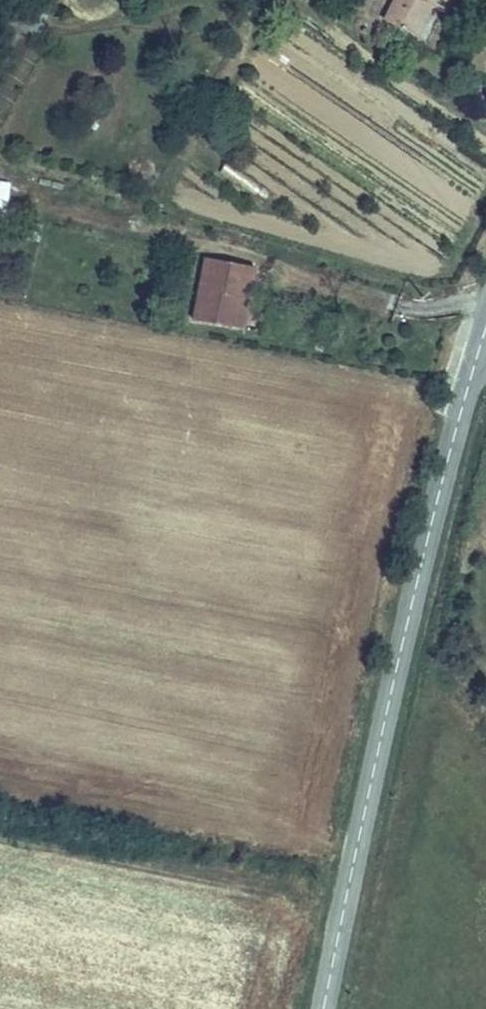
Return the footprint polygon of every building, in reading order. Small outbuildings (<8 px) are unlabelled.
[(387,18),(417,34),(432,4),(443,8),(448,0),(396,0),(387,18)] [(5,216),(12,183),(0,181),(0,215),(5,216)] [(256,269),(205,259),(192,324),(234,332),(239,301),(250,302),(256,269)]
